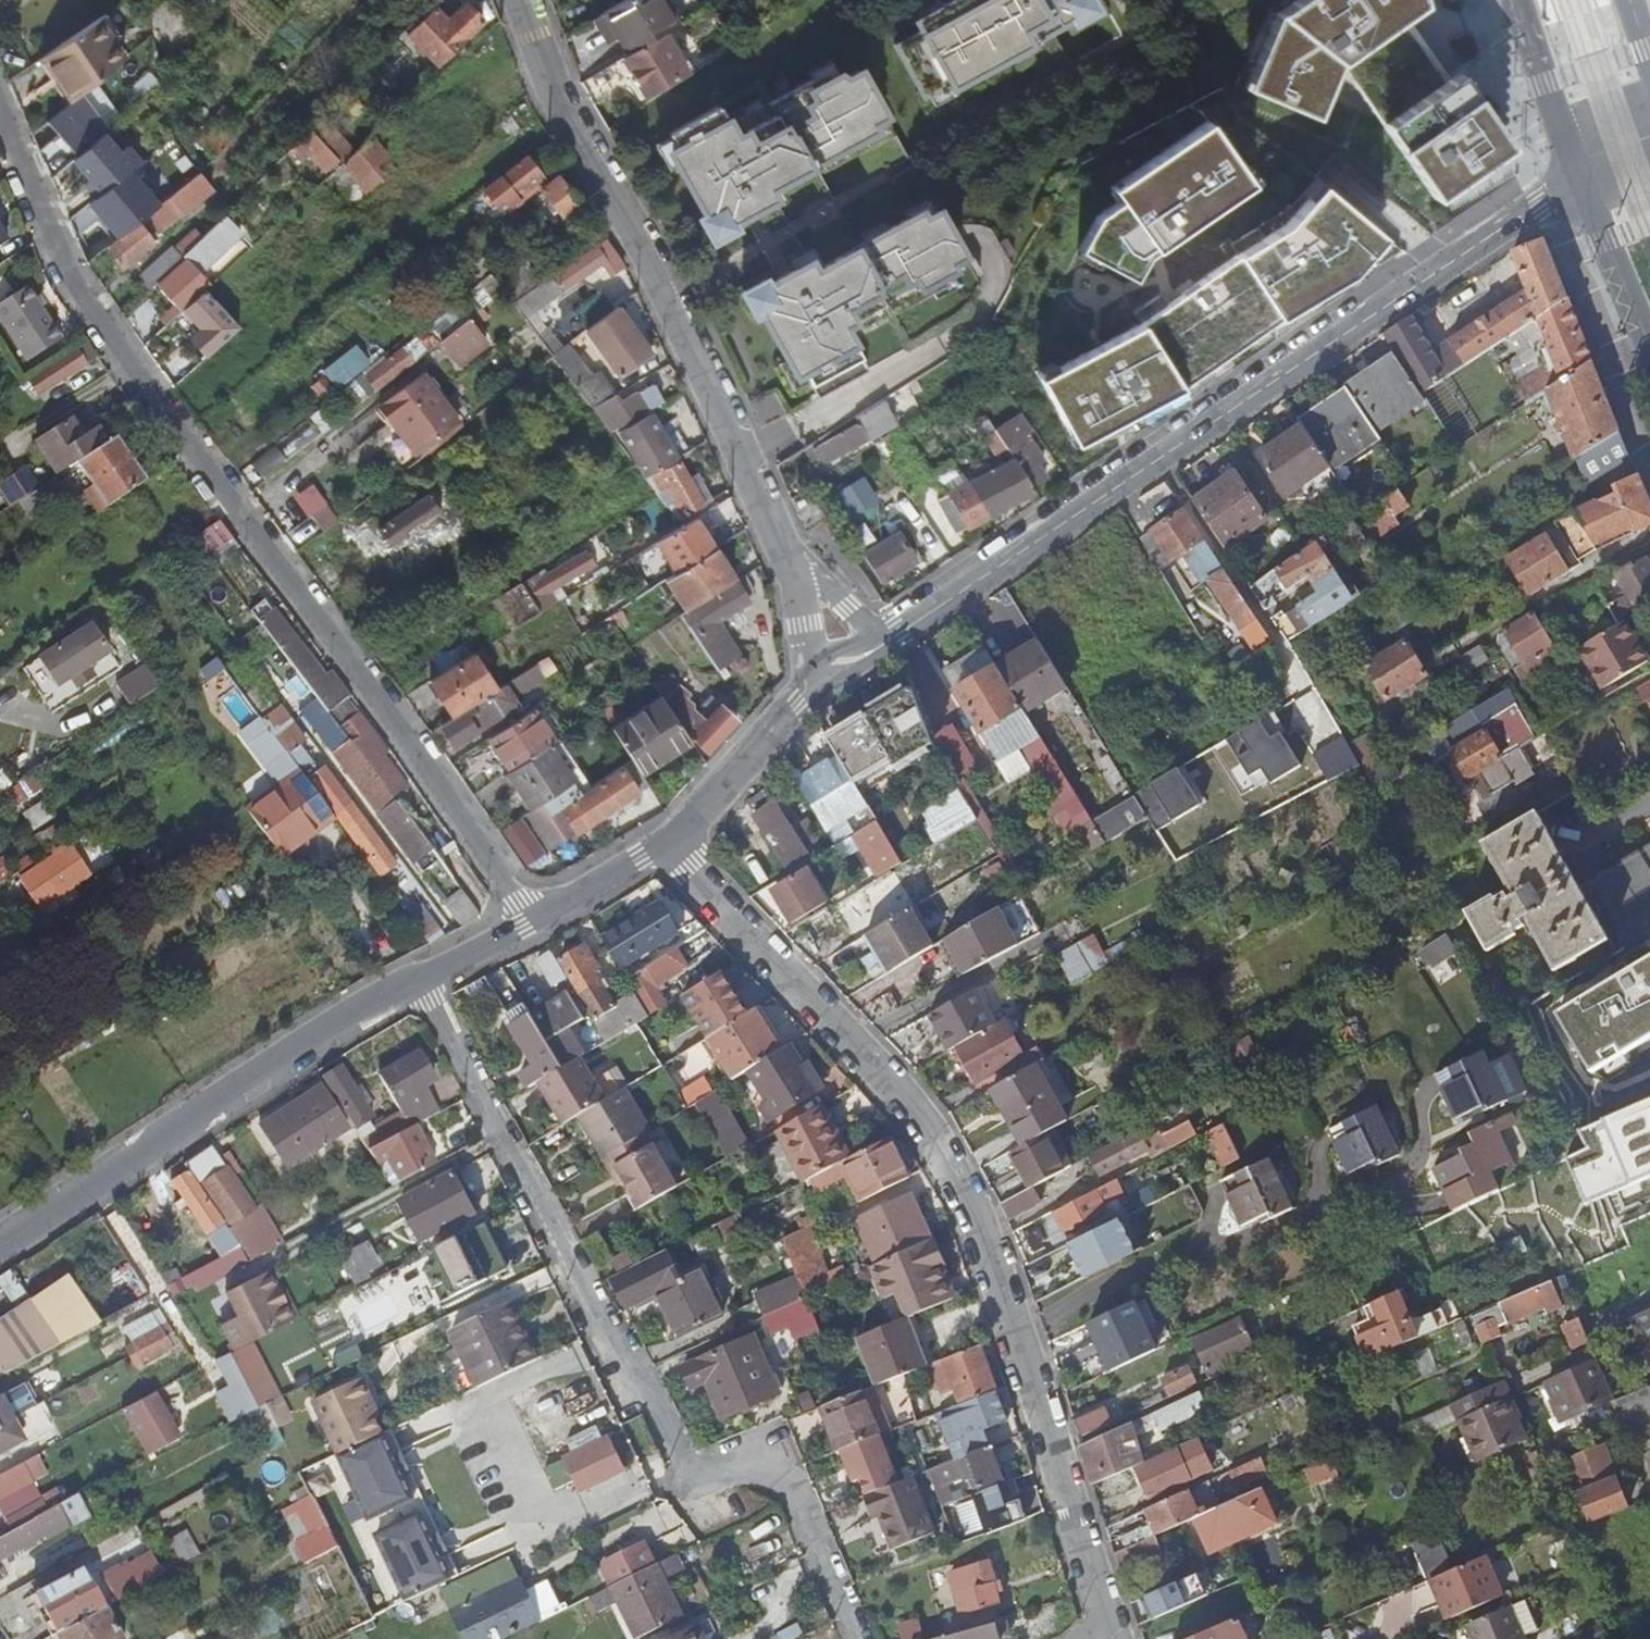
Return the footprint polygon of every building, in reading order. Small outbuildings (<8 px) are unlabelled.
[(659,0),(629,0),(605,14),(629,53),(674,26),(659,0)] [(919,20),(916,21),(921,30),(895,45),(922,93),(925,92),(936,86),(939,92),(951,85),(983,67),(997,59),(1020,46),(1072,17),(1077,14),(1081,0),(955,0),(919,20)] [(919,20),(941,7),(937,0),(935,0),(915,12),(919,20)] [(1072,17),(1074,22),(1096,10),(1091,0),(1081,0),(1077,14),(1072,17)] [(1500,152),(1406,16),(1423,4),(1421,0),(1291,0),(1275,11),(1251,63),(1268,71),(1263,81),(1302,98),(1307,88),(1324,95),(1338,62),(1433,198),(1500,152)] [(436,10),(410,36),(438,65),(483,22),(466,5),(448,22),(436,10)] [(79,100),(125,60),(99,22),(46,58),(59,77),(62,75),(79,100)] [(686,72),(663,35),(630,54),(622,60),(645,97),(686,72)] [(1020,46),(997,59),(1001,67),(1025,54),(1020,46)] [(46,58),(39,62),(70,107),(79,100),(62,75),(59,77),(46,58)] [(807,73),(811,80),(824,73),(828,79),(837,75),(829,61),(807,73)] [(707,222),(725,227),(731,224),(744,217),(754,211),(759,208),(773,199),(768,190),(775,185),(818,161),(841,148),(860,137),(873,130),(869,124),(879,118),(883,115),(858,71),(844,78),(838,74),(837,75),(828,79),(824,73),(811,80),(766,105),(744,118),(729,126),(718,107),(668,135),(670,138),(675,148),(669,153),(677,168),(707,222)] [(936,86),(925,92),(933,106),(956,93),(951,85),(939,92),(936,86)] [(94,99),(106,118),(119,109),(106,90),(94,99)] [(740,111),(744,118),(766,105),(762,98),(740,111)] [(887,132),(879,118),(869,124),(873,130),(860,137),(864,144),(887,132)] [(355,154),(321,120),(310,133),(338,162),(343,166),(355,154)] [(1205,120),(1109,186),(1119,199),(1097,214),(1079,248),(1134,277),(1147,252),(1248,182),(1205,120)] [(113,132),(95,146),(130,189),(160,166),(151,154),(157,148),(150,139),(142,145),(132,133),(120,142),(113,132)] [(338,162),(310,133),(289,154),(299,164),(308,156),(325,174),(338,162)] [(675,148),(670,138),(654,147),(669,172),(677,168),(669,153),(675,148)] [(167,160),(157,148),(151,154),(160,166),(167,160)] [(841,148),(818,161),(822,168),(844,156),(841,148)] [(185,158),(136,201),(148,218),(153,214),(200,176),(185,158)] [(527,160),(486,194),(497,209),(504,217),(546,182),(527,160)] [(213,192),(200,176),(153,214),(166,230),(182,216),(213,192)] [(573,195),(580,190),(571,180),(564,185),(558,177),(541,191),(563,218),(580,203),(573,195)] [(1164,306),(1036,376),(1076,444),(1125,426),(1186,394),(1183,385),(1353,272),(1356,280),(1400,251),(1314,178),(1291,204),(1228,244),(1234,254),(1164,306)] [(773,199),(759,208),(764,216),(785,204),(775,185),(768,190),(773,199)] [(903,212),(907,220),(920,212),(923,219),(932,214),(925,200),(903,212)] [(504,217),(497,209),(489,215),(497,224),(504,217)] [(808,383),(818,401),(867,373),(965,318),(980,290),(974,279),(981,274),(972,259),(966,262),(962,256),(954,241),(937,211),(932,214),(923,219),(920,212),(907,220),(887,230),(864,244),(822,268),(814,272),(808,262),(794,270),(789,273),(779,279),(766,286),(761,289),(756,308),(758,313),(786,361),(794,377),(802,372),(808,383)] [(197,273),(240,232),(225,217),(191,250),(184,258),(186,261),(157,287),(173,305),(158,319),(164,325),(208,285),(197,273)] [(707,222),(704,217),(699,220),(711,242),(733,229),(731,224),(725,227),(707,222)] [(164,238),(148,219),(140,225),(155,245),(164,238)] [(10,238),(0,224),(0,244),(10,238)] [(860,236),(864,244),(887,230),(883,224),(860,236)] [(155,245),(140,225),(107,252),(123,271),(155,245)] [(1520,331),(1569,299),(1544,237),(1541,239),(1541,242),(1515,253),(1514,254),(1530,292),(1434,353),(1411,318),(1384,335),(1397,355),(1402,363),(1423,394),(1504,341),(1512,336),(1520,331)] [(191,250),(182,241),(131,292),(140,300),(184,258),(191,250)] [(534,314),(603,265),(612,277),(626,268),(606,241),(514,307),(532,330),(546,349),(558,340),(551,331),(544,329),(534,314)] [(790,262),(794,270),(808,262),(814,272),(822,268),(812,250),(790,262)] [(754,316),(758,313),(756,308),(761,289),(766,286),(763,281),(741,294),(754,316)] [(630,301),(616,282),(600,294),(614,314),(618,310),(630,301)] [(0,303),(0,322),(26,361),(60,339),(26,286),(0,303)] [(194,343),(207,357),(239,329),(205,291),(188,307),(208,330),(194,343)] [(140,300),(131,292),(126,297),(134,306),(140,300)] [(614,314),(600,294),(573,313),(587,333),(614,314)] [(1591,354),(1601,349),(1580,297),(1570,302),(1591,354)] [(1551,390),(1595,362),(1591,354),(1570,302),(1569,299),(1520,331),(1526,344),(1545,332),(1557,361),(1521,383),(1529,405),(1551,390)] [(653,356),(618,310),(614,314),(587,333),(620,379),(653,356)] [(490,346),(469,321),(442,343),(462,367),(490,346)] [(1509,355),(1518,352),(1512,336),(1504,341),(1509,355)] [(564,348),(558,340),(546,349),(552,357),(564,348)] [(999,366),(981,342),(972,348),(989,372),(999,366)] [(342,382),(372,360),(360,343),(330,365),(342,382)] [(595,377),(571,344),(564,348),(552,357),(554,360),(576,389),(592,410),(614,398),(618,396),(601,373),(595,377)] [(69,352),(27,380),(36,396),(85,364),(75,349),(69,352)] [(1370,384),(1402,363),(1397,355),(1365,376),(1370,384)] [(407,372),(395,358),(366,382),(378,396),(407,372)] [(794,377),(786,361),(778,366),(792,392),(808,383),(802,372),(794,377)] [(1576,459),(1621,430),(1595,362),(1551,390),(1559,413),(1553,416),(1551,418),(1553,424),(1555,423),(1561,434),(1566,432),(1576,459)] [(1379,432),(1428,400),(1423,394),(1402,363),(1370,384),(1365,376),(1349,387),(1353,394),(1379,432)] [(443,398),(425,374),(382,406),(394,423),(399,420),(404,427),(443,398)] [(622,407),(617,401),(617,402),(614,398),(592,410),(593,413),(608,432),(609,433),(661,400),(652,388),(638,396),(622,407)] [(1334,472),(1383,439),(1379,432),(1353,394),(1303,427),(1331,468),(1334,472)] [(461,421),(443,398),(404,427),(422,451),(461,421)] [(895,425),(883,403),(810,448),(820,466),(895,425)] [(1043,460),(1026,435),(1030,432),(1019,415),(994,431),(995,432),(1006,448),(1013,459),(1032,488),(1046,478),(1037,465),(1043,460)] [(663,441),(649,418),(619,435),(646,479),(664,469),(681,459),(668,438),(663,441)] [(422,451),(404,427),(399,420),(394,423),(417,455),(422,451)] [(77,465),(108,446),(98,432),(88,438),(83,441),(80,436),(76,430),(71,424),(36,446),(41,453),(58,479),(77,465)] [(1287,498),(1331,468),(1303,427),(1260,456),(1287,498)] [(1588,482),(1631,455),(1621,430),(1576,459),(1575,459),(1588,482)] [(1006,448),(995,432),(985,439),(996,455),(1006,448)] [(895,449),(888,438),(875,446),(883,457),(895,449)] [(108,446),(77,465),(107,509),(126,496),(145,483),(116,441),(108,446)] [(1096,444),(1076,457),(1083,468),(1103,453),(1096,444)] [(820,466),(810,448),(801,453),(812,471),(820,466)] [(1032,488),(1013,459),(969,485),(988,518),(1035,492),(1032,488)] [(13,508),(39,491),(25,470),(0,487),(0,488),(13,508)] [(77,470),(55,486),(63,497),(86,481),(77,470)] [(1649,523),(1649,504),(1648,499),(1637,471),(1601,489),(1605,498),(1597,502),(1575,513),(1595,545),(1632,527),(1634,531),(1649,523)] [(869,473),(843,485),(855,511),(881,500),(869,473)] [(1225,546),(1267,517),(1237,473),(1195,501),(1225,546)] [(468,495),(455,478),(430,497),(429,496),(382,531),(380,528),(365,538),(380,558),(393,548),(397,553),(412,542),(410,540),(443,515),(442,514),(468,495)] [(299,491),(324,530),(342,519),(317,480),(299,491)] [(1575,513),(1597,502),(1588,482),(1566,497),(1574,511),(1575,513)] [(63,497),(55,486),(53,483),(39,494),(50,509),(64,499),(63,497)] [(988,518),(969,485),(950,496),(969,528),(988,518)] [(709,504),(702,492),(698,494),(706,506),(709,504)] [(1390,517),(1407,507),(1398,492),(1382,503),(1383,504),(1360,519),(1373,541),(1396,526),(1390,517)] [(950,496),(938,503),(957,536),(969,528),(950,496)] [(1239,629),(1241,628),(1253,645),(1258,653),(1267,647),(1273,644),(1183,510),(1138,540),(1156,569),(1167,561),(1181,552),(1184,557),(1187,555),(1199,563),(1210,581),(1209,582),(1239,629)] [(1576,557),(1595,545),(1575,513),(1574,511),(1555,523),(1576,557)] [(313,513),(288,532),(299,547),(324,528),(313,513)] [(706,535),(703,531),(696,519),(656,543),(676,576),(715,550),(727,543),(718,528),(706,535)] [(1355,560),(1373,549),(1354,519),(1337,530),(1355,560)] [(380,528),(374,520),(360,530),(365,538),(380,528)] [(215,525),(195,539),(208,557),(224,546),(228,543),(230,542),(226,538),(230,536),(219,522),(215,525)] [(906,530),(865,556),(883,585),(917,563),(910,553),(914,550),(915,543),(906,530)] [(1546,534),(1507,559),(1530,596),(1569,571),(1546,534)] [(1310,575),(1316,584),(1334,572),(1324,557),(1332,552),(1323,539),(1306,550),(1253,586),(1250,587),(1265,610),(1276,603),(1274,599),(1310,575)] [(224,546),(208,557),(211,562),(228,551),(224,546)] [(426,548),(408,561),(416,571),(434,559),(426,548)] [(734,581),(715,550),(676,576),(666,582),(685,613),(699,604),(734,581)] [(594,566),(585,552),(543,577),(539,580),(535,574),(521,584),(540,615),(555,606),(548,595),(553,592),(557,589),(594,566)] [(1649,608),(1649,555),(1616,572),(1628,595),(1608,605),(1619,625),(1625,622),(1634,617),(1649,608)] [(1161,578),(1173,571),(1167,561),(1156,569),(1161,578)] [(543,577),(539,572),(535,574),(539,580),(543,577)] [(1286,643),(1361,595),(1358,590),(1349,595),(1334,572),(1316,584),(1322,593),(1286,617),(1282,611),(1271,619),(1283,637),(1286,643)] [(753,597),(753,592),(744,578),(701,606),(699,604),(685,613),(678,618),(679,619),(690,636),(716,673),(738,657),(716,624),(748,604),(747,602),(753,597)] [(540,615),(521,584),(499,599),(517,630),(540,615)] [(564,600),(557,589),(553,592),(548,595),(555,606),(564,600)] [(327,689),(321,680),(262,601),(249,611),(262,628),(306,687),(311,695),(324,711),(327,714),(346,700),(334,684),(327,689)] [(1520,683),(1566,656),(1562,649),(1556,652),(1533,614),(1505,631),(1524,664),(1513,671),(1520,683)] [(1628,627),(1637,622),(1634,617),(1625,622),(1628,627)] [(690,636),(679,619),(658,634),(669,650),(690,636)] [(1613,682),(1648,661),(1628,627),(1625,622),(1619,625),(1590,642),(1613,682)] [(97,623),(46,656),(65,685),(116,652),(97,623)] [(1513,671),(1524,664),(1505,631),(1501,633),(1497,643),(1502,653),(1513,671)] [(1368,639),(1351,649),(1360,665),(1377,654),(1368,639)] [(1024,715),(1065,689),(1036,642),(995,668),(1021,710),(1024,715)] [(1468,673),(1488,661),(1476,642),(1457,653),(1468,673)] [(954,687),(997,660),(986,643),(943,670),(954,687)] [(1425,675),(1406,643),(1365,668),(1385,700),(1425,675)] [(1252,657),(1258,653),(1253,645),(1246,649),(1252,657)] [(1240,664),(1252,657),(1246,649),(1233,658),(1239,665),(1240,664)] [(498,692),(473,657),(431,683),(455,720),(498,692)] [(143,667),(115,686),(128,709),(157,690),(143,667)] [(980,735),(1021,710),(995,668),(955,693),(980,735)] [(242,699),(234,689),(221,673),(204,686),(224,713),(226,711),(242,699)] [(321,680),(327,689),(334,684),(328,675),(321,680)] [(530,691),(520,677),(498,692),(455,720),(430,737),(435,743),(446,736),(455,749),(502,718),(498,712),(530,691)] [(1627,693),(1633,704),(1649,694),(1649,680),(1627,693)] [(1405,711),(1433,694),(1426,683),(1398,700),(1405,711)] [(690,740),(706,755),(737,720),(710,697),(699,708),(707,715),(702,720),(692,711),(691,705),(685,700),(688,696),(678,687),(656,689),(690,740)] [(898,770),(936,748),(933,744),(910,689),(866,716),(898,770)] [(1450,753),(1467,780),(1477,775),(1489,796),(1514,782),(1513,780),(1531,769),(1518,748),(1500,759),(1490,744),(1496,740),(1487,725),(1516,707),(1506,692),(1449,725),(1462,746),(1450,753)] [(686,737),(657,693),(608,725),(632,762),(637,770),(686,737)] [(324,711),(311,695),(295,707),(308,724),(324,711)] [(249,710),(242,699),(226,711),(241,732),(257,720),(251,713),(249,710)] [(295,733),(270,699),(264,704),(251,713),(257,720),(283,755),(291,766),(304,757),(290,737),(295,733)] [(357,714),(346,700),(327,714),(334,725),(350,714),(353,718),(357,714)] [(554,744),(537,719),(544,714),(540,708),(490,742),(512,773),(554,744)] [(1092,852),(1104,844),(1092,824),(1021,710),(980,735),(997,763),(1019,751),(1052,803),(1059,799),(1092,852)] [(864,797),(901,775),(898,770),(866,716),(827,739),(838,756),(864,797)] [(1268,779),(1283,770),(1316,750),(1297,718),(1264,738),(1274,755),(1259,764),(1268,779)] [(283,755),(257,720),(241,732),(236,735),(263,770),(283,755)] [(1462,746),(1449,725),(1437,732),(1450,753),(1462,746)] [(981,773),(956,731),(933,744),(936,748),(961,791),(923,812),(932,828),(929,830),(937,843),(978,821),(1021,894),(1028,888),(965,783),(981,773)] [(438,862),(393,802),(351,747),(340,732),(326,744),(371,804),(369,806),(407,856),(409,854),(424,873),(438,862)] [(389,753),(376,736),(372,732),(351,747),(393,802),(407,792),(382,759),(388,754),(389,753)] [(570,781),(558,762),(567,757),(574,752),(565,738),(554,744),(512,773),(508,776),(533,813),(573,786),(580,798),(590,791),(578,774),(570,781)] [(299,777),(291,766),(283,755),(263,770),(279,792),(299,777)] [(824,828),(866,803),(864,797),(838,756),(796,781),(824,828)] [(558,762),(570,781),(578,774),(567,757),(558,762)] [(1390,760),(1376,767),(1381,777),(1395,769),(1390,760)] [(317,761),(300,773),(370,867),(387,854),(317,761)] [(638,796),(621,770),(590,791),(580,798),(560,812),(576,839),(638,796)] [(1179,771),(1092,824),(1104,844),(1146,819),(1157,834),(1197,810),(1197,801),(1179,771)] [(1467,780),(1480,801),(1489,796),(1477,775),(1467,780)] [(329,817),(299,777),(279,792),(250,813),(272,844),(280,855),(329,817)] [(576,839),(560,812),(580,798),(573,786),(533,813),(538,821),(534,825),(544,840),(548,837),(555,847),(569,837),(573,844),(578,841),(576,839)] [(788,874),(822,854),(817,845),(820,842),(808,822),(791,832),(774,805),(765,795),(747,806),(774,846),(772,847),(788,874)] [(1405,809),(1390,817),(1397,833),(1413,825),(1405,809)] [(1649,932),(1649,845),(1580,885),(1538,812),(1483,844),(1510,890),(1496,898),(1494,895),(1465,911),(1487,950),(1516,933),(1514,930),(1525,923),(1522,918),(1525,916),(1556,970),(1609,939),(1617,951),(1649,932)] [(880,877),(902,864),(877,821),(854,835),(880,877)] [(518,823),(499,836),(505,844),(522,870),(541,857),(518,823)] [(822,854),(835,846),(830,837),(820,842),(817,845),(822,854)] [(52,859),(26,876),(45,904),(70,886),(52,859)] [(825,903),(807,870),(774,889),(793,922),(825,903)] [(386,883),(382,887),(388,896),(393,892),(386,883)] [(480,917),(461,892),(444,904),(462,927),(474,921),(480,917)] [(620,965),(695,920),(668,892),(661,896),(670,911),(665,914),(658,904),(603,937),(620,965)] [(411,899),(398,909),(426,945),(438,936),(411,899)] [(968,970),(1017,944),(996,908),(943,939),(954,958),(959,955),(968,970)] [(872,981),(931,947),(909,909),(867,934),(882,960),(877,962),(879,966),(867,972),(872,981)] [(1062,949),(1076,979),(1113,962),(1098,931),(1062,949)] [(1451,932),(1424,945),(1433,965),(1461,952),(1451,932)] [(862,937),(877,962),(882,960),(867,934),(862,937)] [(584,944),(560,958),(593,1016),(590,1017),(605,1041),(634,1024),(647,1016),(633,993),(613,1005),(600,982),(605,980),(584,944)] [(567,977),(551,950),(536,959),(552,986),(567,977)] [(679,970),(668,952),(627,976),(648,1011),(656,1006),(649,996),(646,990),(654,985),(679,970)] [(1550,1003),(1587,1075),(1649,1043),(1649,952),(1550,1003)] [(963,973),(968,970),(959,955),(954,958),(963,973)] [(706,1037),(744,1014),(735,998),(731,1000),(725,990),(728,987),(719,972),(680,996),(706,1037)] [(657,991),(654,985),(646,990),(649,996),(657,991)] [(929,1016),(949,1051),(996,1025),(976,989),(929,1016)] [(569,995),(532,1017),(563,1067),(579,1058),(583,1055),(567,1029),(583,1019),(569,995)] [(537,1083),(562,1068),(523,1002),(505,1011),(535,1065),(520,1073),(529,1088),(537,1083)] [(747,1070),(778,1050),(753,1008),(744,1014),(706,1037),(731,1079),(747,1070)] [(975,1085),(1023,1058),(1003,1021),(996,1025),(955,1048),(975,1085)] [(706,1040),(673,1058),(685,1081),(718,1063),(706,1040)] [(775,1116),(815,1091),(787,1045),(778,1050),(747,1070),(775,1116)] [(1445,1097),(1492,1074),(1481,1051),(1434,1073),(1445,1097)] [(402,1114),(412,1129),(415,1128),(439,1115),(423,1088),(434,1081),(418,1055),(404,1064),(410,1073),(386,1089),(400,1111),(402,1114)] [(576,1116),(604,1099),(593,1081),(579,1058),(563,1067),(562,1068),(537,1083),(553,1110),(561,1106),(570,1120),(576,1116)] [(1009,1117),(1051,1093),(1034,1064),(990,1089),(1001,1107),(1003,1106),(1009,1117)] [(340,1068),(323,1080),(356,1130),(354,1131),(359,1138),(369,1153),(380,1147),(412,1129),(402,1114),(400,1111),(372,1130),(368,1122),(373,1119),(366,1108),(358,1097),(340,1068)] [(604,1099),(622,1088),(625,1086),(614,1069),(593,1081),(604,1099)] [(1484,1109),(1504,1100),(1492,1074),(1445,1097),(1454,1118),(1481,1105),(1484,1109)] [(296,1103),(260,1127),(289,1170),(323,1148),(327,1154),(333,1149),(329,1143),(348,1131),(320,1088),(304,1098),(301,1093),(292,1098),(296,1103)] [(602,1158),(644,1132),(647,1130),(622,1088),(604,1099),(576,1116),(602,1158)] [(724,1158),(741,1149),(744,1147),(713,1090),(694,1102),(724,1158)] [(1649,1169),(1649,1092),(1579,1116),(1589,1147),(1570,1154),(1583,1192),(1649,1169)] [(364,1093),(358,1097),(366,1108),(371,1105),(364,1093)] [(1022,1146),(1067,1121),(1051,1093),(1009,1117),(1016,1128),(1013,1129),(1022,1146)] [(830,1138),(836,1135),(820,1104),(815,1107),(830,1138)] [(1378,1130),(1385,1127),(1374,1105),(1368,1108),(1378,1130)] [(562,1125),(570,1120),(561,1106),(553,1110),(562,1125)] [(805,1178),(842,1159),(847,1157),(836,1135),(830,1138),(815,1107),(779,1127),(805,1178)] [(1338,1150),(1378,1130),(1368,1108),(1327,1128),(1338,1150)] [(1509,1114),(1492,1122),(1494,1128),(1512,1120),(1509,1114)] [(1121,1139),(1133,1132),(1128,1122),(1116,1129),(1121,1139)] [(1494,1128),(1492,1122),(1469,1133),(1474,1144),(1461,1150),(1463,1154),(1434,1168),(1453,1209),(1496,1188),(1488,1171),(1510,1161),(1494,1128)] [(1222,1167),(1240,1158),(1223,1123),(1205,1133),(1222,1167)] [(1100,1174),(1148,1150),(1153,1159),(1198,1135),(1194,1128),(1191,1130),(1190,1128),(1176,1135),(1175,1134),(1163,1140),(1155,1124),(1092,1158),(1100,1174)] [(1349,1173),(1376,1159),(1379,1164),(1398,1154),(1385,1127),(1378,1130),(1338,1150),(1349,1173)] [(425,1171),(436,1165),(415,1128),(412,1129),(380,1147),(400,1180),(422,1166),(425,1171)] [(613,1165),(651,1144),(644,1132),(602,1158),(617,1184),(622,1181),(613,1165)] [(1032,1186),(1064,1170),(1045,1135),(1012,1153),(1030,1187),(1032,1186)] [(864,1199),(908,1177),(888,1136),(847,1157),(842,1159),(864,1199)] [(637,1208),(675,1186),(651,1144),(613,1165),(622,1181),(637,1208)] [(400,1180),(380,1147),(369,1153),(392,1189),(402,1183),(400,1180)] [(1231,1203),(1279,1179),(1269,1159),(1221,1182),(1231,1203)] [(240,1247),(188,1174),(173,1184),(222,1255),(228,1251),(229,1253),(240,1247)] [(455,1174),(400,1203),(421,1244),(477,1215),(455,1174)] [(255,1211),(233,1178),(209,1194),(249,1253),(246,1256),(252,1262),(270,1254),(249,1215),(255,1211)] [(1062,1232),(1104,1210),(1100,1204),(1123,1192),(1116,1178),(1052,1212),(1062,1232)] [(1243,1226),(1269,1213),(1271,1218),(1293,1208),(1279,1179),(1231,1203),(1243,1226)] [(1129,1238),(1198,1204),(1189,1184),(1120,1218),(1129,1238)] [(1007,1218),(1039,1201),(1032,1186),(1030,1187),(999,1204),(1007,1218)] [(836,1212),(847,1207),(840,1191),(828,1197),(836,1212)] [(875,1265),(927,1240),(930,1238),(909,1193),(853,1219),(875,1265)] [(284,1246),(261,1207),(255,1211),(249,1215),(270,1254),(284,1246)] [(724,1243),(714,1224),(691,1235),(701,1254),(724,1243)] [(490,1226),(457,1243),(472,1271),(505,1255),(490,1226)] [(817,1261),(803,1229),(770,1243),(784,1275),(792,1271),(795,1278),(754,1296),(762,1315),(804,1297),(820,1290),(808,1264),(817,1261)] [(346,1232),(331,1240),(354,1287),(369,1279),(362,1265),(355,1250),(346,1232)] [(915,1314),(952,1298),(927,1240),(875,1265),(870,1267),(884,1299),(897,1293),(907,1317),(915,1314)] [(1027,1263),(1043,1296),(1085,1276),(1068,1242),(1027,1263)] [(355,1250),(362,1265),(374,1259),(367,1244),(355,1250)] [(249,1264),(241,1250),(180,1281),(183,1287),(190,1284),(195,1293),(226,1277),(226,1276),(249,1264)] [(617,1274),(633,1265),(626,1253),(610,1260),(617,1274)] [(657,1292),(660,1298),(703,1277),(698,1269),(679,1279),(665,1253),(643,1264),(644,1265),(612,1282),(625,1308),(657,1292)] [(399,1271),(344,1299),(352,1316),(407,1287),(399,1271)] [(267,1275),(292,1324),(299,1321),(273,1272),(267,1275)] [(252,1345),(292,1324),(267,1275),(226,1296),(238,1319),(221,1327),(235,1354),(249,1346),(252,1345)] [(679,1336),(722,1314),(703,1277),(660,1298),(679,1336)] [(66,1278),(29,1302),(59,1346),(97,1325),(66,1278)] [(1497,1328),(1559,1301),(1550,1280),(1544,1283),(1472,1314),(1485,1343),(1500,1337),(1497,1328)] [(1367,1358),(1448,1324),(1445,1318),(1441,1319),(1437,1311),(1411,1322),(1398,1292),(1365,1307),(1371,1320),(1354,1327),(1367,1358)] [(793,1338),(817,1328),(804,1297),(762,1315),(769,1334),(788,1326),(793,1338)] [(460,1328),(469,1346),(463,1349),(462,1346),(455,1350),(460,1360),(472,1354),(487,1385),(545,1357),(519,1300),(460,1328)] [(1112,1370),(1173,1342),(1163,1321),(1153,1325),(1149,1318),(1143,1320),(1134,1301),(1088,1322),(1112,1370)] [(59,1346),(29,1302),(0,1321),(0,1366),(6,1374),(59,1346)] [(137,1365),(174,1349),(158,1309),(124,1323),(131,1341),(128,1342),(137,1365)] [(1632,1317),(1649,1360),(1649,1310),(1632,1317)] [(919,1342),(925,1339),(915,1314),(908,1317),(919,1342)] [(878,1385),(902,1376),(921,1369),(929,1365),(919,1342),(908,1317),(907,1317),(858,1338),(878,1385)] [(1200,1356),(1253,1331),(1247,1318),(1241,1321),(1239,1317),(1192,1339),(1200,1356)] [(1300,1336),(1317,1329),(1313,1319),(1296,1327),(1300,1336)] [(1586,1342),(1576,1319),(1562,1325),(1571,1348),(1586,1342)] [(1209,1376),(1252,1357),(1248,1349),(1253,1347),(1247,1334),(1200,1356),(1209,1376)] [(768,1375),(753,1335),(679,1363),(687,1385),(704,1378),(718,1415),(775,1393),(773,1389),(768,1375)] [(231,1356),(247,1389),(266,1379),(249,1346),(235,1354),(231,1356)] [(937,1387),(986,1368),(978,1347),(929,1365),(921,1369),(927,1386),(935,1383),(937,1387)] [(1610,1401),(1594,1362),(1546,1382),(1553,1399),(1559,1396),(1568,1419),(1610,1401)] [(1188,1366),(1163,1378),(1169,1393),(1195,1382),(1188,1366)] [(959,1404),(992,1391),(995,1390),(986,1368),(937,1387),(940,1395),(954,1390),(959,1404)] [(772,1373),(768,1375),(773,1389),(777,1388),(772,1373)] [(381,1415),(364,1378),(313,1401),(339,1455),(383,1435),(376,1417),(381,1415)] [(1522,1439),(1505,1400),(1498,1382),(1490,1386),(1412,1421),(1420,1438),(1460,1420),(1467,1436),(1471,1434),(1481,1458),(1522,1439)] [(880,1435),(889,1431),(872,1387),(863,1391),(880,1435)] [(802,1414),(819,1408),(823,1407),(817,1390),(795,1398),(802,1414)] [(983,1448),(977,1431),(1008,1420),(997,1390),(929,1416),(947,1462),(983,1448)] [(842,1450),(880,1435),(863,1391),(823,1407),(819,1408),(821,1412),(825,1410),(838,1442),(833,1444),(836,1452),(842,1450)] [(1166,1426),(1206,1408),(1199,1391),(1159,1410),(1166,1426)] [(1140,1410),(1163,1399),(1161,1395),(1139,1405),(1140,1410)] [(20,1440),(0,1402),(0,1450),(20,1440)] [(259,1437),(277,1428),(266,1405),(258,1409),(248,1414),(259,1437)] [(1082,1436),(1108,1424),(1100,1407),(1075,1419),(1076,1424),(1082,1436)] [(138,1419),(157,1452),(176,1441),(157,1408),(138,1419)] [(833,1444),(838,1442),(825,1410),(821,1412),(833,1444)] [(608,1438),(603,1439),(595,1423),(566,1438),(573,1453),(569,1456),(583,1486),(588,1484),(591,1491),(599,1487),(595,1479),(621,1467),(608,1438)] [(1093,1484),(1134,1465),(1139,1463),(1129,1423),(1081,1445),(1087,1466),(1093,1484)] [(277,1428),(259,1437),(268,1453),(286,1443),(277,1428)] [(1481,1458),(1471,1434),(1467,1436),(1463,1438),(1473,1461),(1481,1458)] [(393,1455),(383,1435),(339,1455),(369,1519),(415,1497),(405,1476),(412,1473),(401,1451),(393,1455)] [(865,1494),(897,1482),(880,1435),(842,1450),(852,1481),(859,1479),(865,1494)] [(1566,1447),(1573,1444),(1570,1436),(1563,1439),(1566,1447)] [(1539,1459),(1566,1447),(1563,1439),(1536,1451),(1539,1459)] [(979,1488),(1001,1479),(988,1446),(983,1448),(959,1458),(963,1469),(965,1474),(967,1474),(969,1478),(974,1476),(978,1485),(979,1488)] [(1149,1499),(1187,1481),(1172,1448),(1139,1463),(1134,1465),(1149,1499)] [(1591,1522),(1626,1508),(1602,1448),(1567,1461),(1591,1522)] [(1536,1451),(1523,1456),(1529,1471),(1542,1466),(1539,1459),(1536,1451)] [(564,1457),(549,1465),(560,1482),(574,1474),(564,1457)] [(1235,1486),(1265,1473),(1258,1457),(1228,1471),(1235,1486)] [(33,1458),(21,1464),(29,1481),(27,1482),(32,1493),(47,1485),(33,1458)] [(939,1478),(963,1469),(959,1458),(947,1462),(926,1470),(940,1506),(948,1503),(939,1478)] [(21,1464),(0,1474),(0,1496),(27,1482),(29,1481),(21,1464)] [(1542,1466),(1529,1471),(1535,1487),(1548,1482),(1542,1466)] [(892,1547),(933,1531),(911,1476),(897,1482),(865,1494),(873,1514),(879,1512),(892,1547)] [(973,1487),(978,1485),(974,1476),(969,1478),(973,1487)] [(986,1532),(1027,1518),(1015,1485),(975,1501),(986,1532)] [(1275,1522),(1272,1516),(1259,1488),(1197,1516),(1194,1518),(1206,1546),(1209,1552),(1275,1522)] [(1152,1537),(1194,1518),(1197,1516),(1185,1490),(1145,1509),(1152,1524),(1140,1529),(1139,1527),(1117,1538),(1123,1550),(1152,1537)] [(335,1543),(311,1495),(282,1511),(287,1519),(299,1512),(312,1536),(301,1543),(297,1545),(307,1563),(337,1547),(335,1543)] [(956,1544),(969,1539),(954,1501),(948,1503),(940,1506),(956,1544)] [(2,1535),(21,1525),(14,1512),(0,1520),(0,1531),(2,1535)] [(299,1512),(287,1519),(301,1543),(312,1536),(299,1512)] [(419,1517),(376,1537),(406,1601),(453,1579),(442,1557),(449,1554),(439,1533),(429,1538),(419,1517)] [(1437,1531),(1412,1542),(1429,1579),(1433,1577),(1454,1568),(1437,1531)] [(1120,1572),(1159,1554),(1152,1537),(1123,1550),(1114,1553),(1120,1572)] [(172,1547),(183,1565),(193,1560),(183,1541),(172,1547)] [(641,1550),(617,1562),(626,1581),(651,1569),(641,1550)] [(1454,1568),(1433,1577),(1450,1616),(1500,1594),(1483,1555),(1454,1568)] [(167,1559),(154,1566),(160,1577),(173,1570),(167,1559)] [(998,1603),(985,1563),(984,1560),(947,1572),(949,1576),(960,1614),(998,1603)] [(128,1575),(136,1591),(160,1577),(154,1566),(152,1562),(128,1575)] [(617,1562),(599,1570),(608,1589),(611,1588),(626,1581),(617,1562)] [(104,1575),(118,1601),(136,1591),(128,1575),(122,1565),(104,1575)] [(611,1588),(636,1638),(641,1638),(683,1618),(657,1565),(651,1569),(626,1581),(611,1588)] [(55,1635),(104,1608),(83,1569),(34,1595),(55,1635)] [(1169,1612),(1211,1593),(1201,1571),(1159,1590),(1169,1612)] [(504,1604),(523,1594),(518,1583),(499,1592),(504,1604)] [(537,1623),(523,1594),(504,1604),(499,1592),(468,1607),(467,1606),(462,1608),(448,1615),(461,1638),(486,1638),(485,1636),(495,1631),(499,1638),(505,1638),(537,1623)] [(1509,1605),(1465,1624),(1471,1638),(1524,1638),(1509,1605)] [(104,1608),(55,1635),(58,1638),(120,1638),(104,1608)] [(939,1633),(932,1612),(911,1618),(918,1638),(939,1633)] [(998,1619),(993,1620),(994,1623),(943,1637),(942,1634),(925,1638),(1004,1638),(998,1619)] [(1232,1621),(1190,1638),(1240,1638),(1232,1621)] [(1233,1624),(1240,1638),(1246,1638),(1238,1621),(1233,1624)] [(697,1626),(670,1638),(703,1638),(697,1626)]
